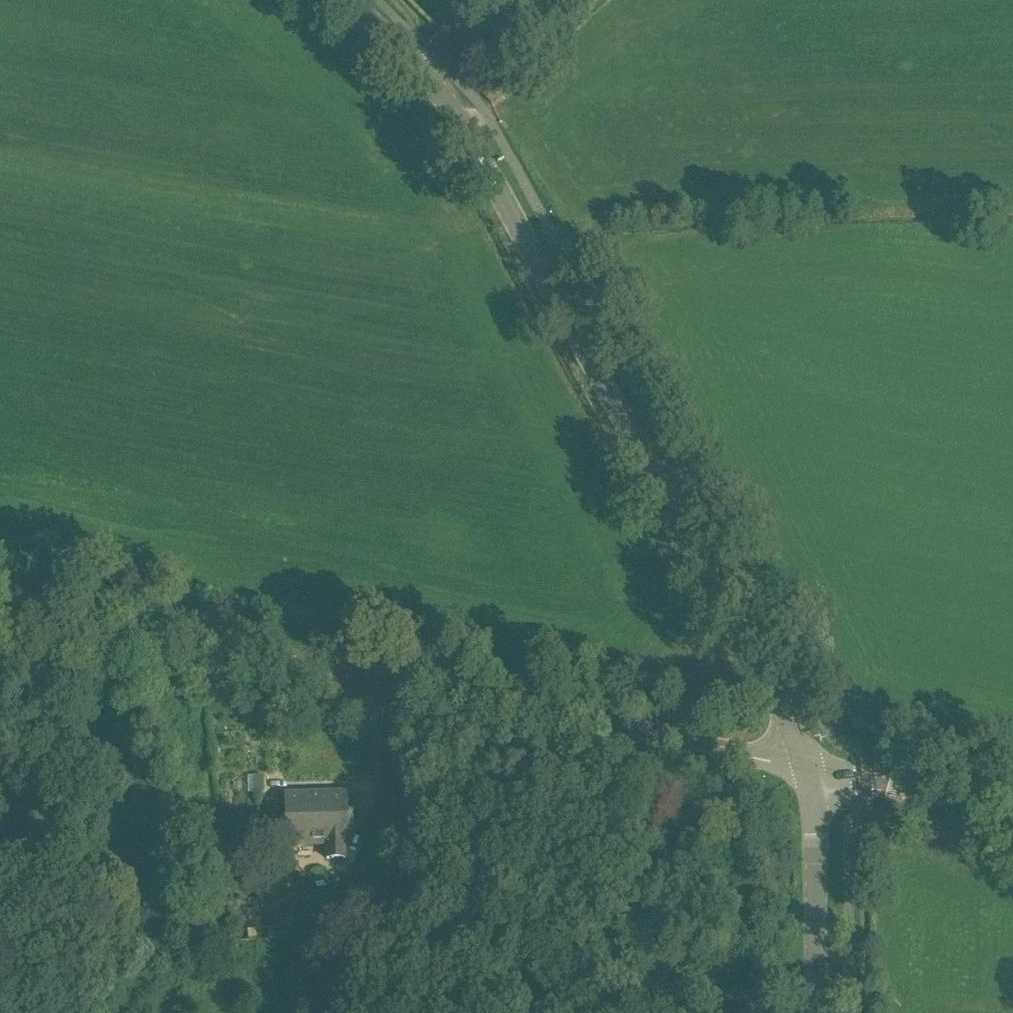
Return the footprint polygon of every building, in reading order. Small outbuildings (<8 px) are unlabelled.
[(256,767),(235,768),(236,785),(257,784),(256,767)] [(287,830),(320,829),(320,822),(348,822),(347,793),(286,794),(287,830)] [(256,813),(224,813),(224,826),(257,825),(256,813)] [(326,858),(345,858),(345,843),(348,843),(348,822),(320,822),(320,829),(287,830),(287,845),(326,844),(326,858)]
